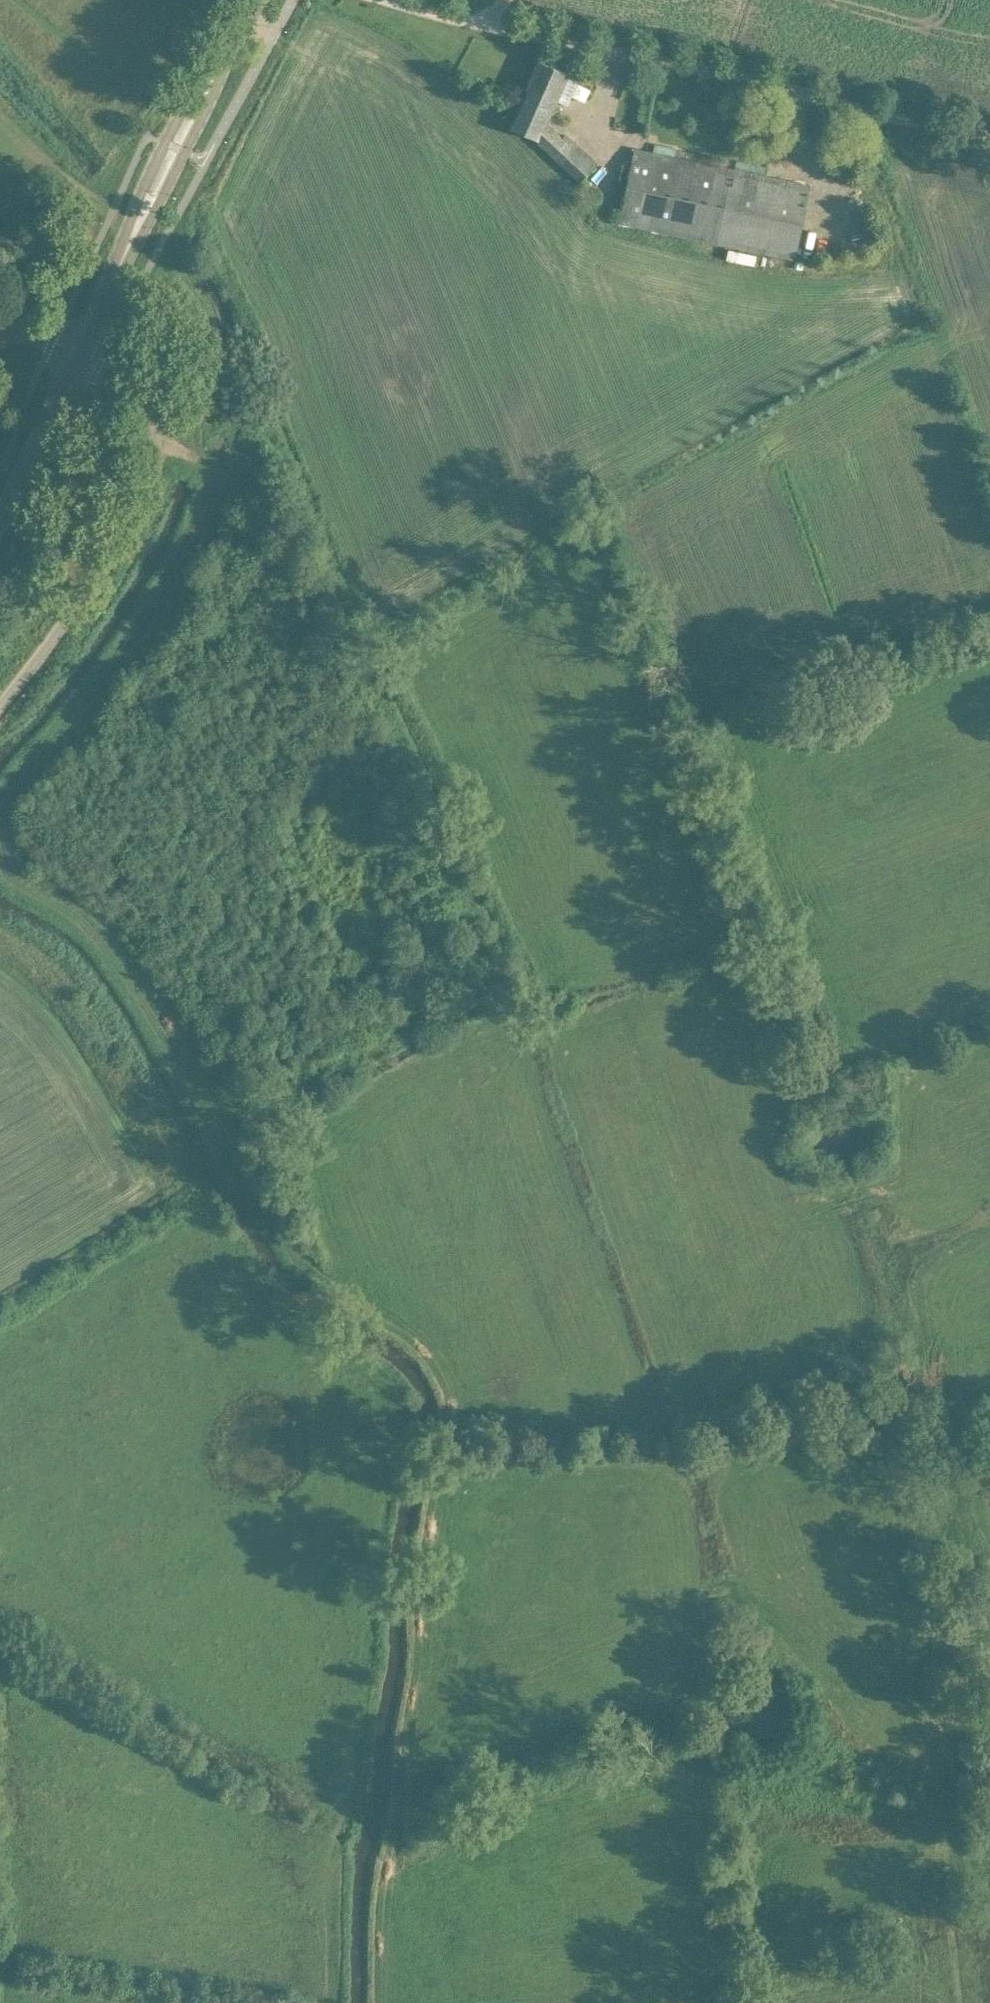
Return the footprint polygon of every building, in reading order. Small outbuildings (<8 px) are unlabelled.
[(539,60),(513,119),(509,127),(538,140),(539,138),(581,181),(599,163),(578,144),(573,140),(569,144),(546,122),(557,99),(566,103),(577,80),(592,87),(596,76),(572,66),(569,72),(539,60)] [(636,147),(620,221),(795,257),(810,183),(636,147)]
